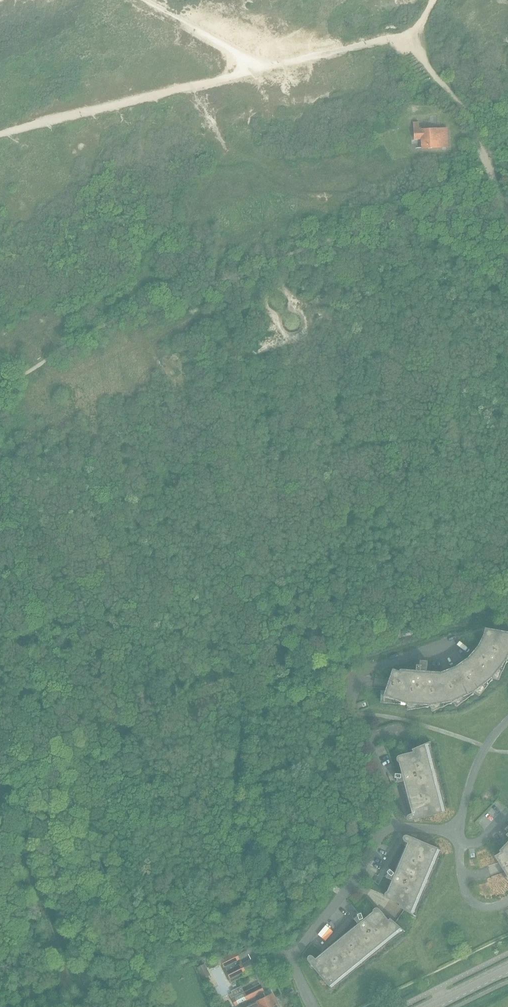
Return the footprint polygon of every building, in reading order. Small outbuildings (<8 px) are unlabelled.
[(441,133),(448,132),(448,126),(419,128),(419,125),(414,125),(415,137),(423,136),(424,147),(442,146),(441,133)] [(499,678),(507,658),(507,635),(504,635),(505,632),(488,629),(485,629),(484,633),(478,646),(468,658),(455,667),(440,673),(425,671),(426,660),(419,659),(419,664),(416,664),(415,671),(400,669),(399,672),(392,669),(383,696),(383,703),(406,704),(408,710),(430,705),(432,711),(453,701),(457,706),(474,691),(479,695),(492,677),(498,679),(499,678)] [(409,820),(410,820),(446,810),(428,742),(430,741),(430,740),(411,749),(412,749),(412,751),(398,754),(398,755),(397,755),(397,756),(396,756),(396,757),(396,758),(396,759),(396,760),(397,760),(397,761),(398,761),(401,773),(400,773),(394,773),(394,777),(396,777),(397,782),(403,780),(412,812),(408,814),(407,814),(406,815),(406,816),(406,817),(406,818),(407,819),(408,820),(409,820)] [(403,840),(407,842),(394,872),(393,872),(389,868),(386,871),(387,872),(385,877),(391,879),(387,890),(386,890),(386,891),(385,891),(384,892),(384,893),(384,894),(384,895),(384,896),(385,896),(385,897),(386,897),(399,903),(398,904),(397,905),(415,916),(415,915),(413,914),(441,849),(407,834),(406,834),(405,834),(404,835),(403,835),(402,836),(402,837),(402,838),(402,839),(403,839),(403,840)] [(500,849),(501,851),(495,855),(507,874),(504,878),(507,881),(507,841),(500,849)] [(372,910),(372,911),(363,918),(362,918),(360,912),(356,913),(357,915),(353,918),(357,923),(315,958),(312,955),(311,954),(310,954),(309,954),(309,955),(308,955),(308,956),(307,956),(307,957),(307,958),(307,959),(307,960),(331,988),(402,930),(404,931),(404,930),(389,917),(389,918),(388,919),(379,908),(378,908),(377,907),(376,907),(375,907),(374,907),(373,908),(372,909),(372,910)] [(235,952),(221,959),(224,966),(239,959),(235,952)] [(241,963),(227,970),(230,977),(244,970),(241,963)] [(232,998),(235,1005),(236,1004),(237,1006),(277,1006),(275,1003),(276,1002),(272,993),(265,997),(262,991),(263,991),(260,984),(232,998)]
